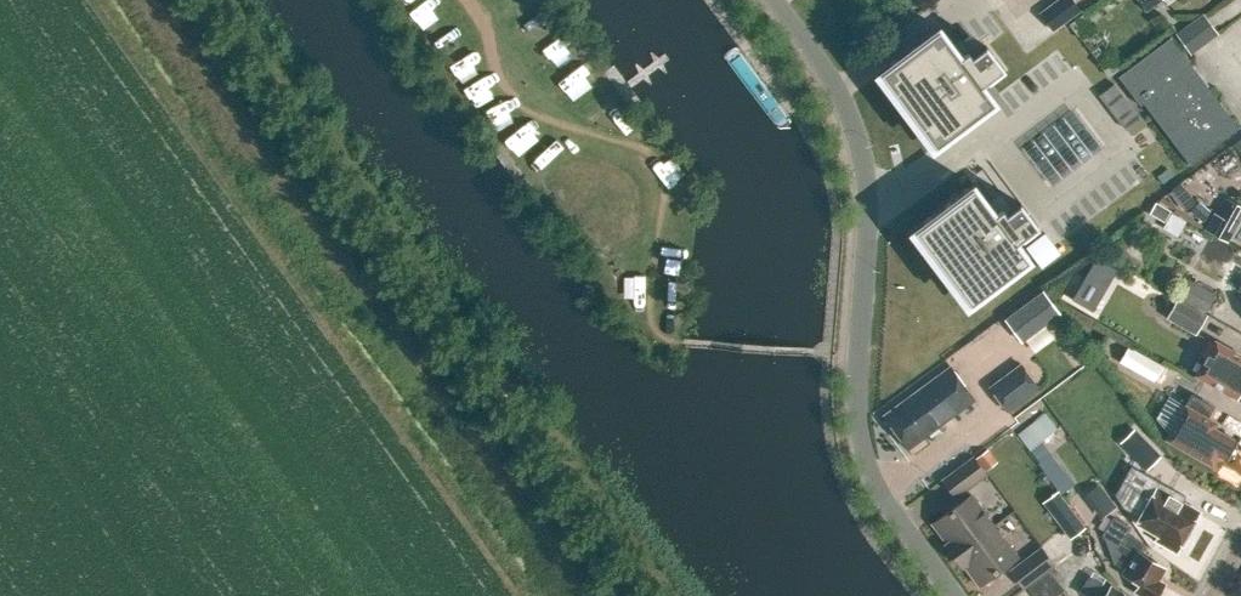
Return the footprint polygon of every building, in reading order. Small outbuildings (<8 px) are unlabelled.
[(1081,9),(1074,0),(1054,0),(1038,12),(1052,30),(1081,9)] [(1146,10),(1160,0),(1138,0),(1146,10)] [(1191,52),(1220,33),(1206,11),(1177,29),(1191,52)] [(940,28),(881,71),(937,146),(1002,97),(977,63),(991,53),(974,29),(953,45),(940,28)] [(1240,127),(1171,35),(1118,75),(1141,104),(1143,102),(1190,164),(1240,127)] [(1184,182),(1172,189),(1183,207),(1195,200),(1184,182)] [(920,223),(910,231),(923,249),(928,246),(958,286),(954,290),(967,308),(978,300),(977,299),(1030,259),(1017,242),(1038,226),(1021,202),(1011,209),(1006,213),(997,202),(991,207),(987,201),(974,184),(973,185),(921,225),(920,223)] [(1227,243),(1240,219),(1240,206),(1228,199),(1218,216),(1215,214),(1205,230),(1227,243)] [(1172,214),(1158,206),(1152,217),(1166,225),(1172,214)] [(1166,225),(1164,228),(1172,232),(1181,229),(1186,221),(1172,214),(1166,225)] [(1094,307),(1117,268),(1096,256),(1073,295),(1094,307)] [(1190,278),(1178,297),(1206,313),(1217,294),(1190,278)] [(1042,290),(1004,319),(1022,343),(1060,314),(1042,290)] [(1167,318),(1196,335),(1207,317),(1177,300),(1167,318)] [(1194,373),(1240,400),(1240,354),(1214,338),(1206,352),(1203,350),(1195,365),(1198,367),(1194,373)] [(1119,362),(1155,382),(1164,366),(1129,346),(1119,362)] [(1021,363),(988,387),(1006,412),(1039,388),(1021,363)] [(884,414),(909,448),(975,399),(951,365),(884,414)] [(1234,455),(1238,448),(1237,439),(1214,426),(1217,421),(1205,414),(1211,404),(1192,393),(1186,403),(1185,403),(1165,438),(1213,465),(1219,454),(1225,458),(1226,457),(1234,455)] [(1045,413),(1018,434),(1031,451),(1058,430),(1045,413)] [(1161,456),(1135,429),(1120,444),(1147,470),(1161,456)] [(984,448),(975,456),(984,469),(995,462),(984,448)] [(955,500),(988,475),(973,456),(940,480),(955,500)] [(1090,510),(1106,505),(1100,485),(1084,490),(1090,510)] [(1186,530),(1198,509),(1157,486),(1152,496),(1136,487),(1125,506),(1142,515),(1139,521),(1161,534),(1158,538),(1176,548),(1177,546),(1183,545),(1188,537),(1186,530)] [(1085,526),(1058,490),(1043,500),(1063,527),(1071,537),(1082,528),(1085,526)] [(947,543),(955,554),(994,525),(971,494),(934,522),(949,542),(947,543)] [(1127,532),(1131,527),(1114,516),(1103,534),(1119,544),(1117,548),(1121,551),(1116,559),(1125,565),(1122,570),(1140,580),(1135,588),(1148,595),(1155,595),(1163,584),(1156,580),(1164,567),(1138,552),(1144,542),(1127,532)] [(1017,555),(994,525),(955,554),(963,565),(965,563),(980,583),(1017,555)] [(1054,562),(1066,553),(1049,530),(1037,540),(1054,562)] [(1041,546),(1009,570),(1024,588),(1055,564),(1041,546)] [(1028,586),(1035,595),(1055,595),(1064,589),(1049,570),(1028,586)] [(1092,577),(1082,594),(1085,595),(1127,595),(1114,589),(1113,591),(1104,585),(1107,579),(1096,573),(1093,577),(1092,577)]
